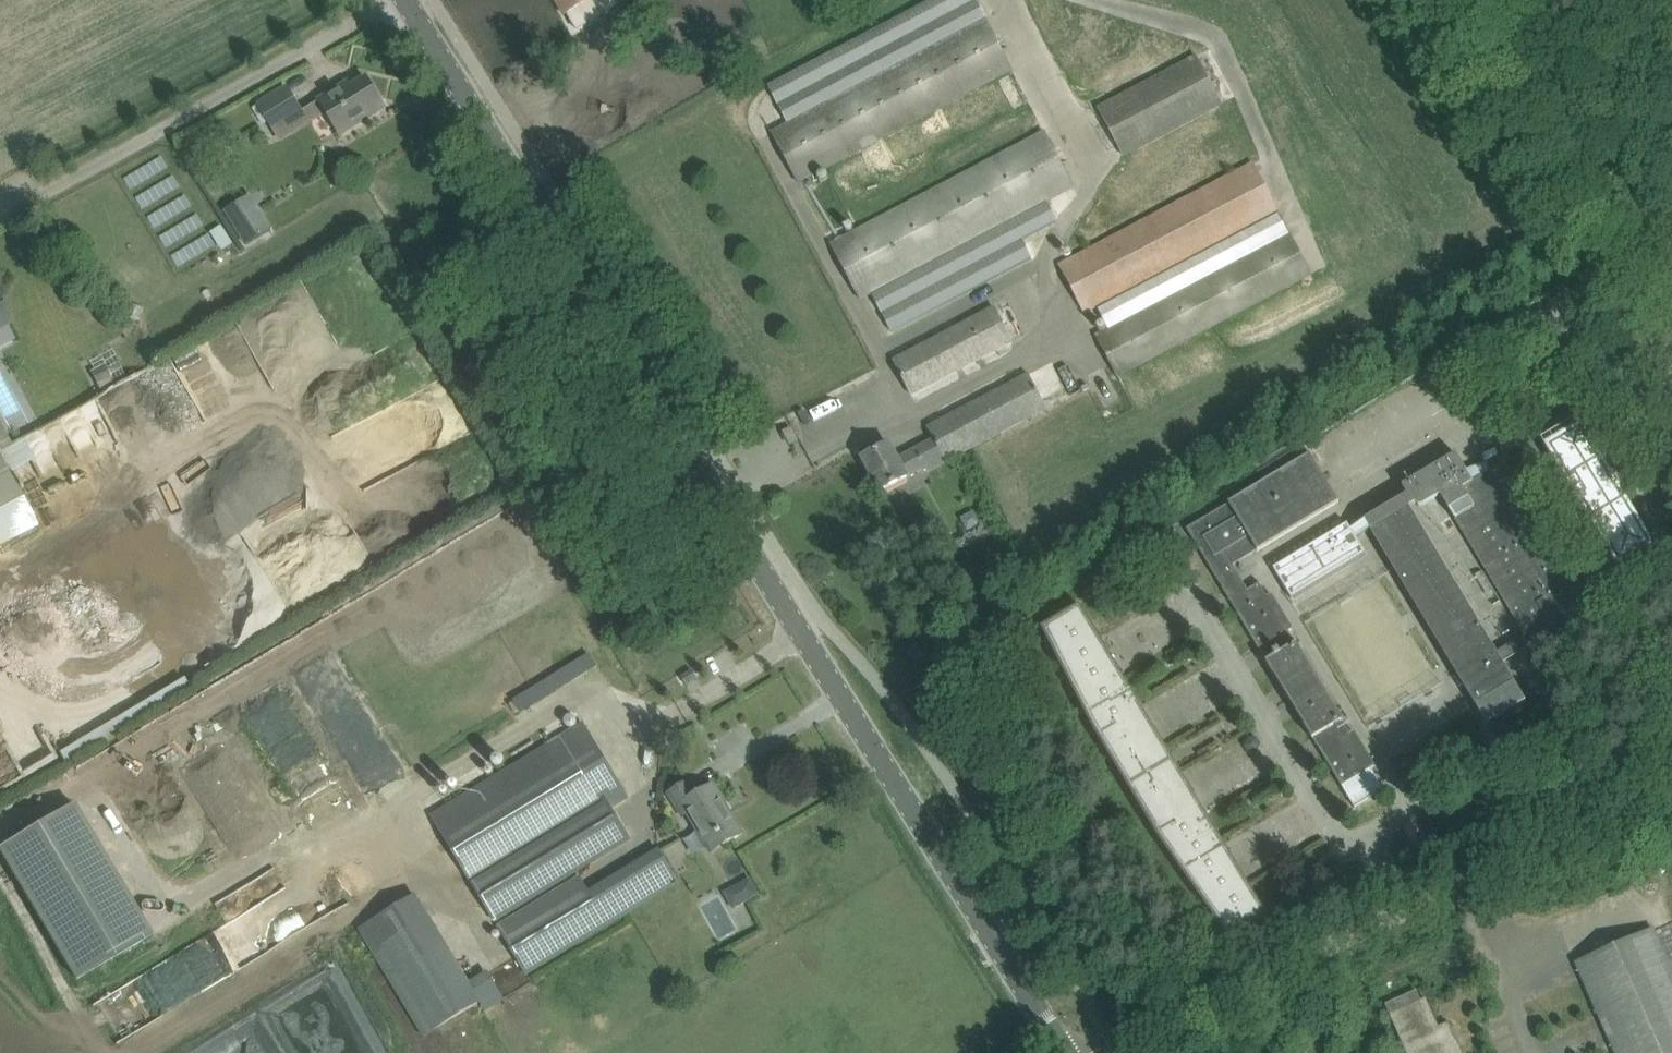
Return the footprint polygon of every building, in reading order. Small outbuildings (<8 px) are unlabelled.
[(565,15),(591,0),(557,0),(565,15)] [(787,124),(988,23),(976,0),(932,0),(768,86),(787,124)] [(772,131),(800,187),(1013,73),(988,23),(787,124),(772,131)] [(1096,106),(1123,161),(1226,107),(1197,52),(1096,106)] [(319,101),(340,135),(385,107),(367,78),(353,87),(349,82),(319,101)] [(287,88),(259,105),(275,130),(302,112),(287,88)] [(831,244),(860,299),(871,293),(1047,201),(1073,187),(1045,132),(831,244)] [(1060,266),(1084,312),(1278,211),(1253,164),(1060,266)] [(1047,201),(871,293),(892,333),(1032,258),(1023,241),(1059,222),(1047,201)] [(262,212),(235,229),(245,246),(273,229),(262,212)] [(1097,310),(1108,331),(1290,235),(1279,215),(1097,310)] [(1097,337),(1118,376),(1311,275),(1290,235),(1108,331),(1097,337)] [(9,323),(0,305),(0,328),(9,323)] [(894,360),(912,395),(1012,342),(994,307),(894,360)] [(105,365),(95,370),(101,382),(111,376),(105,365)] [(929,427),(935,440),(898,460),(889,444),(863,457),(881,492),(907,478),(907,477),(926,467),(928,472),(1047,409),(1029,374),(929,427)] [(1655,546),(1578,418),(1541,440),(1618,569),(1655,546)] [(1233,566),(1339,503),(1301,439),(1255,466),(1265,482),(1186,529),(1355,807),(1384,790),(1372,769),(1375,766),(1354,732),(1350,735),(1344,726),(1349,724),(1259,583),(1247,590),(1233,566)] [(1402,486),(1407,495),(1402,497),(1401,494),(1363,517),(1489,729),(1527,706),(1502,663),(1530,646),(1542,667),(1606,629),(1506,461),(1473,481),(1456,454),(1402,486)] [(0,477),(0,546),(2,545),(38,526),(9,472),(0,477)] [(1365,554),(1347,524),(1273,568),(1292,599),(1365,554)] [(1268,916),(1082,608),(1042,629),(1095,732),(1161,842),(1227,937),(1268,916)] [(594,661),(589,653),(555,674),(559,682),(594,661)] [(548,679),(524,693),(533,706),(556,692),(548,679)] [(476,889),(612,807),(627,798),(583,723),(431,815),(476,889)] [(690,780),(669,793),(683,817),(688,814),(711,853),(743,834),(713,785),(698,794),(690,780)] [(59,983),(140,944),(71,803),(0,837),(0,863),(59,983)] [(612,807),(476,889),(496,923),(632,841),(612,807)] [(581,877),(498,927),(526,974),(678,882),(659,851),(591,892),(581,877)] [(754,922),(745,902),(757,896),(749,878),(700,901),(718,939),(754,922)] [(417,893),(359,929),(425,1037),(480,1002),(485,1011),(505,999),(488,971),(471,982),(417,893)] [(107,1038),(286,945),(278,929),(287,924),(276,902),(88,999),(107,1038)] [(1616,1052),(1671,1052),(1671,965),(1656,928),(1576,963),(1616,1052)] [(295,955),(294,1014),(354,1015),(355,956),(295,955)] [(1438,1030),(1434,1031),(1417,992),(1386,1005),(1408,1052),(1461,1052),(1449,1024),(1438,1029),(1438,1030)]
